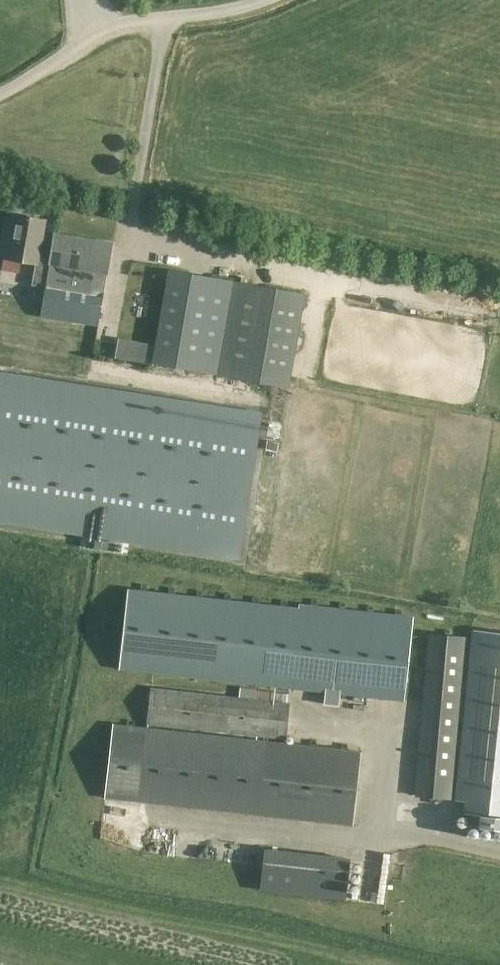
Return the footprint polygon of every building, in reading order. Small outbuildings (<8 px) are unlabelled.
[(8,236),(4,258),(36,263),(33,285),(45,287),(50,260),(39,258),(45,220),(16,215),(12,237),(8,236)] [(45,287),(40,316),(94,325),(98,325),(102,302),(104,293),(103,293),(102,297),(90,294),(94,271),(107,273),(112,244),(105,243),(96,241),(96,245),(91,244),(79,242),(70,240),(71,239),(71,238),(71,237),(66,236),(58,235),(54,235),(50,260),(45,287)] [(157,351),(155,364),(156,364),(218,374),(234,281),(171,270),(157,351)] [(302,292),(234,281),(218,374),(286,386),(302,292)] [(157,351),(118,345),(116,358),(155,364),(157,351)] [(242,553),(260,410),(0,377),(0,522),(242,553)] [(288,607),(128,589),(119,668),(290,687),(291,677),(299,608),(288,607)] [(290,687),(289,689),(294,690),(295,688),(404,700),(413,617),(299,604),(299,608),(291,677),(290,687)] [(499,828),(499,632),(475,630),(457,800),(468,801),(466,813),(470,813),(469,825),(499,828)] [(466,637),(429,634),(415,796),(452,799),(466,637)] [(290,703),(256,699),(152,687),(147,724),(287,740),(290,703)] [(267,743),(267,741),(114,723),(105,799),(258,816),(267,743)] [(267,743),(258,816),(353,827),(361,751),(267,741),(267,743)] [(349,858),(297,853),(292,892),(345,898),(349,858)]
